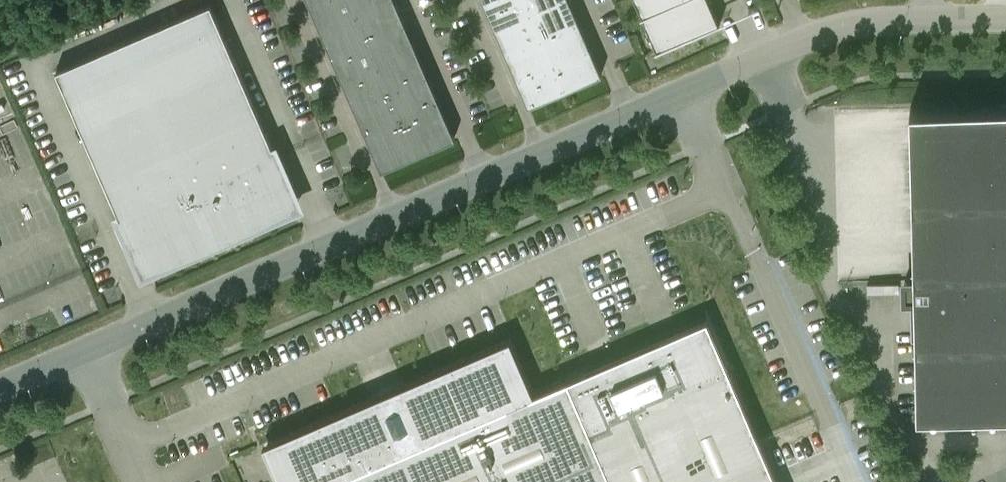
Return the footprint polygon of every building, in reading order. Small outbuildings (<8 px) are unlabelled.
[(456,137),(397,0),(309,0),(382,169),(456,137)] [(529,104),(602,73),(571,0),(484,0),(529,104)] [(712,0),(635,0),(656,50),(722,21),(712,0)] [(248,227),(246,221),(292,201),(272,155),(277,153),(275,149),(210,2),(57,69),(121,216),(120,216),(122,220),(127,218),(147,264),(193,244),(195,250),(248,227)] [(103,24),(109,39),(137,27),(131,12),(103,24)] [(918,414),(1005,412),(1005,104),(911,106),(914,264),(905,265),(906,298),(915,298),(918,414)] [(264,444),(280,481),(778,481),(708,318),(534,393),(510,338),(264,444)]
